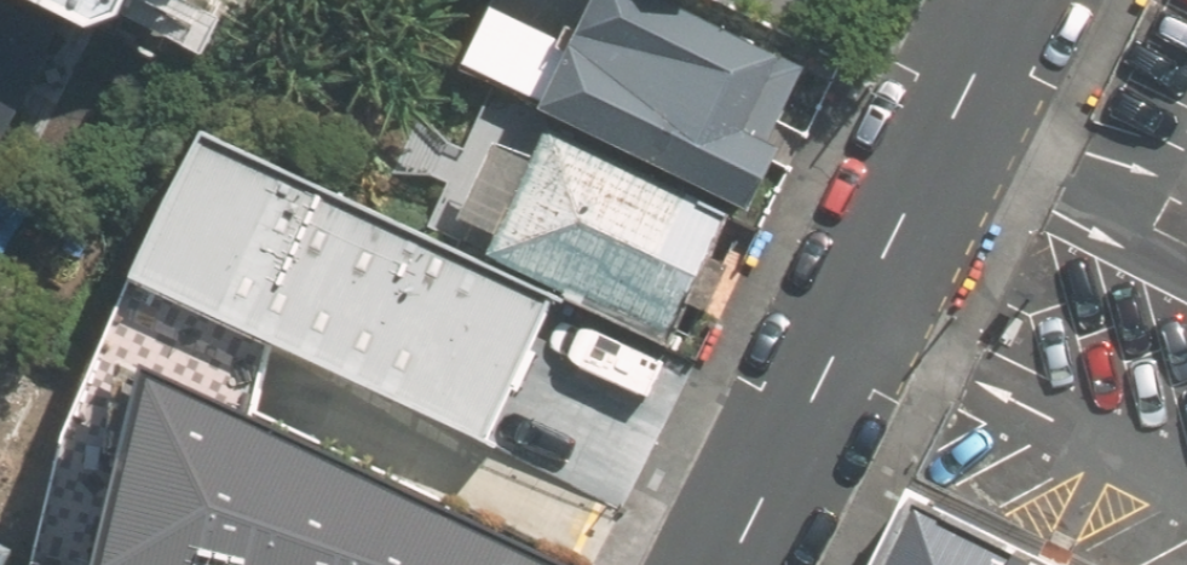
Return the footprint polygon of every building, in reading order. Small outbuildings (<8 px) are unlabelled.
[(115,38),(134,0),(37,0),(115,38)] [(669,0),(602,0),(551,109),(746,198),(808,64),(669,0)] [(732,211),(554,129),(495,258),(673,340),(732,211)] [(561,296),(208,133),(141,276),(495,439),(561,296)] [(150,366),(100,564),(579,564),(150,366)] [(925,492),(888,564),(1070,564),(925,492)] [(11,552),(0,548),(0,564),(6,564),(11,552)]
